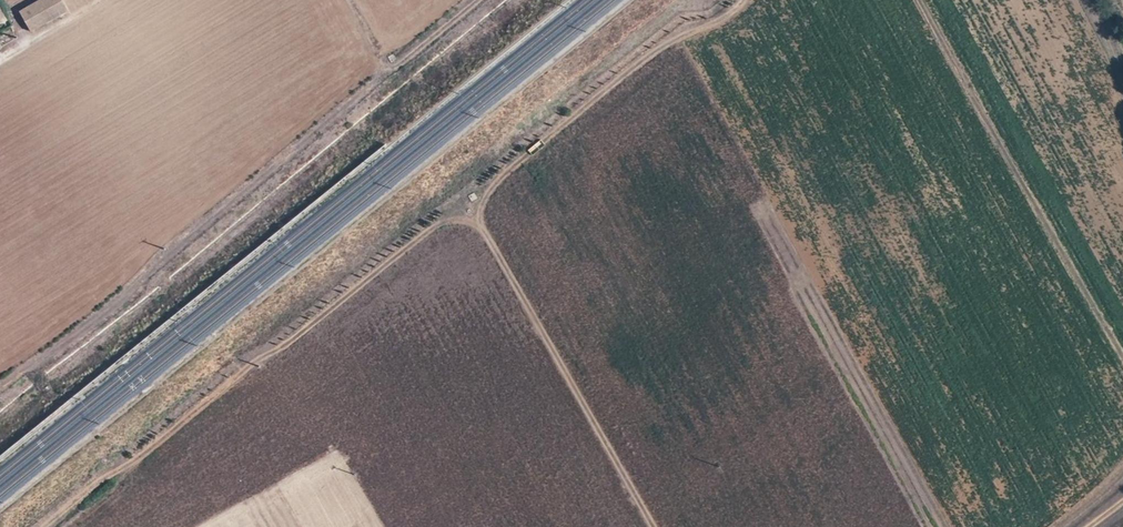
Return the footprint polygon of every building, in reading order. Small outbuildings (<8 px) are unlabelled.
[(31,32),(68,11),(62,0),(41,0),(20,12),(31,32)] [(0,2),(0,23),(9,19),(0,2)]
